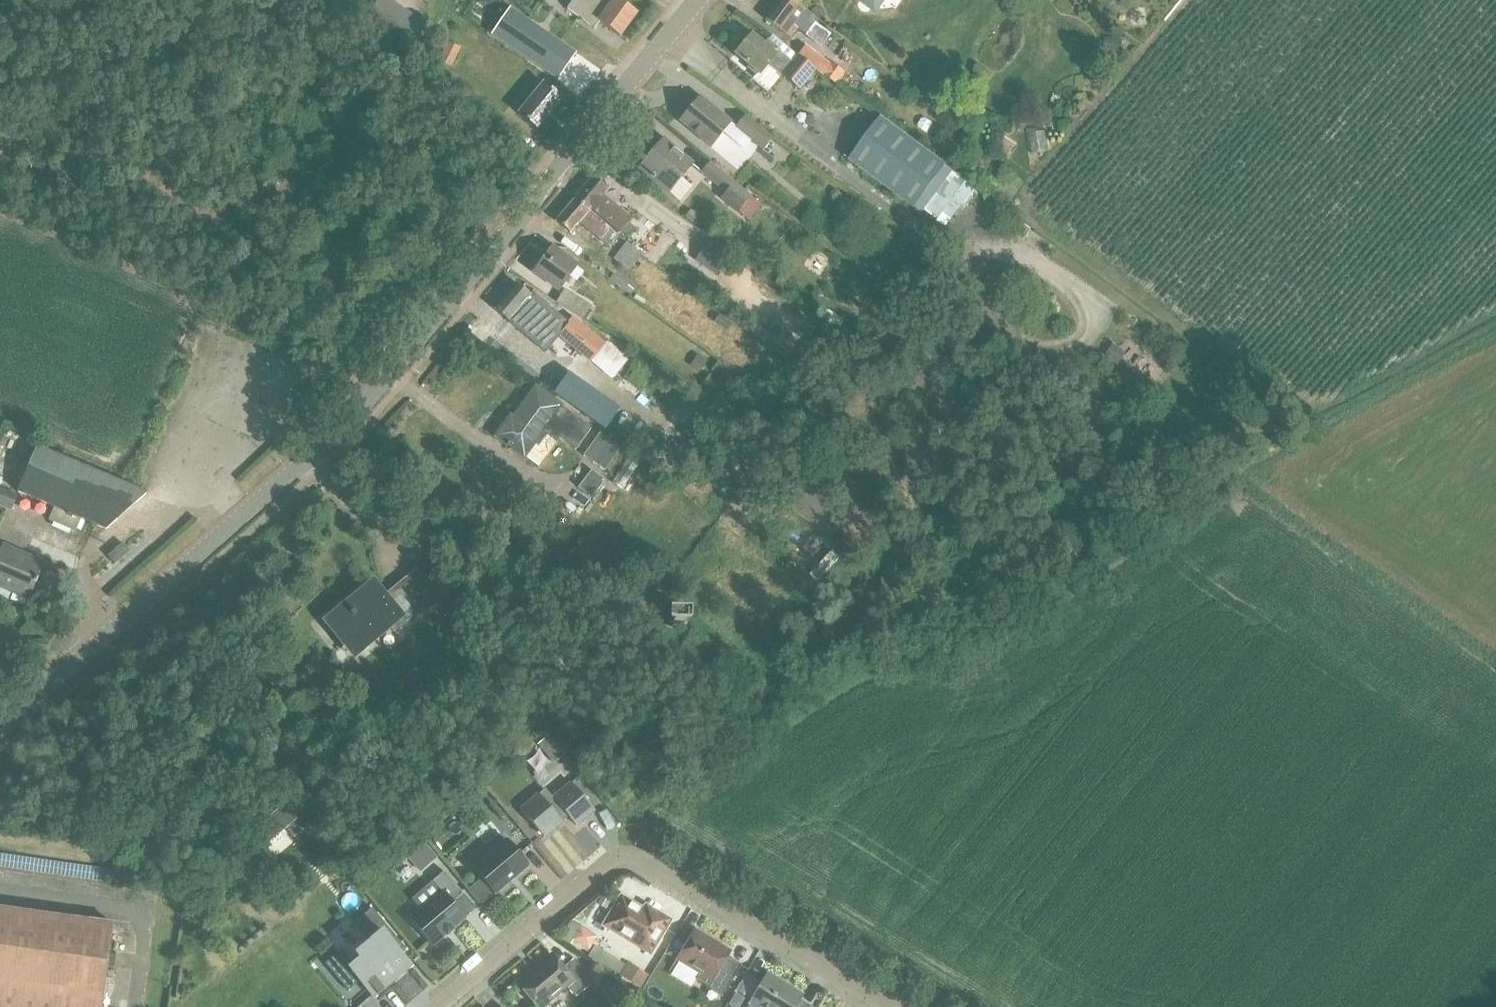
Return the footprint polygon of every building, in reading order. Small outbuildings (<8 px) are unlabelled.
[(567,8),(594,27),(597,23),(618,39),(636,15),(616,0),(573,0),(567,8)] [(816,21),(787,0),(780,0),(763,22),(789,40),(795,31),(820,50),(828,38),(812,26),(816,21)] [(501,21),(491,34),(558,79),(576,53),(536,26),(527,39),(501,21)] [(461,47),(444,36),(431,55),(448,66),(461,47)] [(807,64),(798,57),(797,58),(770,38),(764,47),(751,37),(735,57),(757,75),(752,82),(768,95),(782,78),(792,86),(798,90),(813,70),(807,65),(807,64)] [(821,59),(805,47),(798,57),(807,64),(814,69),(821,59)] [(517,117),(535,132),(560,102),(542,87),(517,117)] [(678,123),(710,148),(729,124),(697,99),(678,123)] [(735,130),(763,153),(772,142),(744,119),(735,130)] [(921,214),(924,209),(939,220),(953,201),(963,208),(975,191),(880,120),(850,161),(921,214)] [(637,170),(677,203),(691,187),(680,178),(691,165),(662,141),(637,170)] [(725,193),(720,199),(738,213),(751,196),(709,162),(700,173),(725,193)] [(572,199),(573,200),(617,238),(630,223),(601,198),(607,191),(591,177),(572,199)] [(617,238),(573,200),(553,223),(567,235),(577,223),(607,249),(617,238)] [(731,254),(709,239),(694,260),(716,275),(731,254)] [(613,258),(629,271),(642,255),(626,242),(613,258)] [(533,275),(557,293),(576,269),(552,250),(533,275)] [(613,274),(609,280),(630,295),(640,281),(634,277),(629,285),(613,274)] [(516,284),(494,310),(531,341),(545,353),(561,334),(592,360),(605,344),(572,317),(568,323),(532,294),(534,291),(525,284),(521,288),(516,284)] [(554,305),(581,321),(589,307),(562,291),(554,305)] [(568,373),(554,394),(605,429),(619,408),(601,395),(584,384),(581,382),(568,373)] [(544,425),(557,408),(532,390),(506,425),(503,424),(493,438),(520,457),(521,455),(538,467),(556,443),(544,434),(548,429),(544,425)] [(651,439),(659,428),(628,406),(621,416),(651,439)] [(599,434),(582,456),(604,472),(620,451),(599,434)] [(35,447),(16,492),(55,508),(49,521),(73,531),(79,518),(105,529),(145,495),(35,447)] [(628,485),(644,459),(631,451),(615,477),(628,485)] [(591,472),(578,488),(591,499),(604,482),(591,472)] [(11,511),(18,494),(0,487),(0,506),(11,511)] [(108,556),(115,564),(130,551),(123,543),(108,556)] [(27,601),(42,568),(2,550),(0,555),(0,589),(27,601)] [(373,584),(323,624),(353,662),(391,632),(437,595),(421,576),(387,603),(373,584)] [(669,612),(669,609),(668,609),(668,612),(665,612),(665,613),(668,613),(668,625),(665,625),(665,626),(668,626),(668,629),(669,629),(669,626),(681,626),(681,629),(682,629),(682,626),(685,626),(685,625),(682,625),(682,613),(685,613),(685,612),(682,612),(682,609),(681,609),(681,612),(669,612)] [(553,748),(534,763),(543,774),(561,759),(553,748)] [(539,794),(521,810),(544,837),(562,822),(560,819),(566,813),(576,826),(594,810),(571,783),(553,798),(555,801),(549,807),(539,794)] [(289,804),(278,821),(301,835),(312,819),(289,804)] [(506,839),(473,868),(495,894),(528,866),(506,839)] [(423,843),(407,855),(420,871),(436,858),(423,843)] [(109,878),(111,860),(0,847),(0,865),(109,878)] [(442,892),(409,919),(432,946),(445,935),(446,936),(453,930),(452,929),(465,917),(453,903),(463,894),(444,871),(433,881),(442,892)] [(603,926),(650,954),(671,920),(646,905),(643,909),(621,895),(603,926)] [(113,923),(0,908),(0,1006),(102,1006),(113,923)] [(339,952),(325,964),(347,989),(359,979),(373,997),(411,966),(409,964),(403,969),(391,955),(403,945),(372,908),(354,923),(374,947),(360,958),(362,961),(353,969),(339,952)] [(583,923),(572,939),(590,950),(600,934),(583,923)] [(696,980),(723,996),(741,965),(727,956),(730,951),(695,930),(677,960),(700,974),(696,980)] [(575,997),(593,982),(574,959),(563,968),(551,955),(517,984),(537,1006),(543,1006),(567,987),(575,997)] [(620,976),(640,989),(648,976),(628,963),(620,976)] [(749,1004),(754,1006),(810,1006),(800,1000),(803,995),(767,973),(749,1004)] [(664,1006),(676,1006),(649,988),(645,994),(664,1006)]
